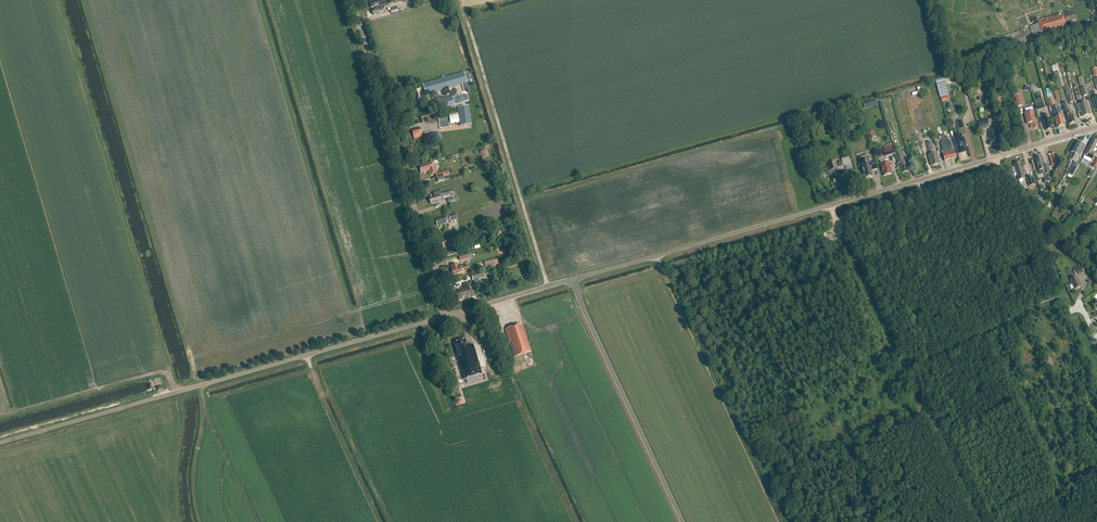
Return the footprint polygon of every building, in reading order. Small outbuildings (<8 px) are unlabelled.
[(387,5),(384,6),(376,9),(376,10),(372,11),(373,16),(378,14),(378,15),(384,13),(383,9),(388,7),(387,5)] [(1069,30),(1067,24),(1077,21),(1075,13),(1065,16),(1064,14),(1039,21),(1040,24),(1031,27),(1034,36),(1042,33),(1044,38),(1069,30)] [(462,85),(467,83),(467,82),(471,80),(469,72),(464,73),(464,72),(444,77),(443,76),(441,77),(441,78),(422,84),(423,87),(426,95),(462,85)] [(464,94),(452,97),(452,95),(431,102),(434,113),(455,107),(455,105),(469,101),(467,94),(464,95),(464,94)] [(1023,106),(1020,95),(1014,96),(1017,107),(1023,106)] [(1091,115),(1087,102),(1085,103),(1085,100),(1081,101),(1082,104),(1077,105),(1079,112),(1081,112),(1083,117),(1091,115)] [(1063,104),(1068,121),(1069,121),(1070,124),(1075,123),(1073,118),(1074,117),(1073,112),(1070,113),(1067,103),(1063,104)] [(460,126),(471,124),(469,106),(457,107),(460,126)] [(1066,126),(1063,116),(1062,116),(1059,106),(1056,107),(1056,109),(1062,127),(1064,127),(1065,126),(1066,126)] [(1061,127),(1062,127),(1056,109),(1054,110),(1054,113),(1055,118),(1054,118),(1057,128),(1058,128),(1059,128),(1061,127)] [(1037,127),(1039,127),(1037,119),(1036,119),(1034,111),(1025,113),(1027,124),(1030,123),(1031,129),(1033,128),(1033,129),(1038,128),(1037,127)] [(450,120),(450,124),(459,123),(458,113),(449,115),(449,118),(450,120)] [(1050,130),(1051,130),(1050,124),(1051,124),(1050,119),(1048,120),(1046,114),(1042,116),(1043,121),(1044,126),(1045,126),(1047,131),(1048,131),(1050,131),(1050,130)] [(450,120),(449,118),(448,118),(438,119),(438,121),(439,129),(449,127),(448,120),(450,120)] [(979,129),(989,126),(987,119),(977,122),(979,129)] [(963,122),(957,123),(959,130),(965,129),(963,122)] [(422,136),(420,128),(412,131),(413,137),(414,137),(414,139),(422,136)] [(989,131),(992,141),(990,141),(989,143),(990,145),(991,146),(994,146),(1002,144),(1000,137),(998,130),(998,129),(989,131)] [(433,132),(424,135),(426,141),(435,138),(433,132)] [(962,135),(954,137),(959,155),(961,154),(962,155),(964,154),(965,153),(967,153),(965,148),(967,147),(964,138),(963,139),(962,135)] [(948,139),(946,140),(951,160),(957,158),(954,149),(953,149),(951,141),(949,142),(948,139)] [(943,143),(941,144),(941,145),(943,149),(943,152),(945,162),(951,160),(946,140),(945,140),(942,141),(943,143)] [(1095,148),(1095,147),(1096,144),(1096,142),(1096,141),(1095,140),(1094,140),(1093,140),(1091,144),(1091,143),(1084,156),(1092,160),(1095,154),(1093,153),(1095,148)] [(935,154),(934,151),(932,141),(930,141),(927,142),(927,143),(930,155),(929,156),(932,167),(941,164),(938,153),(935,154)] [(1081,144),(1077,141),(1073,148),(1072,150),(1071,153),(1072,154),(1069,159),(1072,161),(1081,144)] [(1086,146),(1081,144),(1072,161),(1075,162),(1078,157),(1080,157),(1081,155),(1082,155),(1082,153),(1086,146)] [(886,157),(895,154),(893,148),(884,150),(886,157)] [(902,155),(901,152),(896,154),(899,164),(901,163),(904,173),(910,172),(907,161),(905,162),(905,160),(904,160),(903,155),(902,155)] [(1054,153),(1050,154),(1050,156),(1049,156),(1052,166),(1049,167),(1050,171),(1056,169),(1055,165),(1059,164),(1058,157),(1056,158),(1054,153)] [(864,162),(861,163),(860,164),(859,165),(859,167),(860,168),(861,169),(863,169),(865,179),(873,177),(871,171),(878,170),(875,161),(870,163),(869,156),(863,157),(864,162)] [(845,175),(849,174),(853,173),(852,171),(853,171),(849,157),(841,159),(843,165),(838,167),(836,160),(827,162),(830,171),(835,170),(836,176),(832,177),(835,188),(843,186),(840,173),(845,171),(845,175)] [(1042,157),(1035,159),(1038,171),(1044,170),(1045,175),(1047,174),(1048,178),(1051,177),(1050,173),(1048,165),(1045,166),(1042,157)] [(893,174),(889,162),(881,164),(884,176),(893,174)] [(429,165),(420,167),(421,172),(423,172),(423,173),(429,171),(430,176),(436,174),(437,178),(444,176),(443,172),(437,174),(435,169),(434,169),(432,163),(428,164),(429,165)] [(1022,170),(1025,169),(1024,165),(1021,166),(1020,163),(1014,165),(1019,181),(1025,179),(1022,170)] [(1036,185),(1033,177),(1027,178),(1030,187),(1036,185)] [(442,193),(441,191),(437,192),(437,193),(434,194),(434,197),(429,199),(430,203),(432,203),(433,204),(441,201),(440,198),(451,195),(450,191),(442,193)] [(457,220),(456,214),(439,219),(440,219),(435,220),(437,226),(441,225),(447,223),(447,222),(457,220)] [(470,238),(468,233),(442,241),(444,248),(455,245),(454,243),(470,238)] [(491,260),(484,263),(486,269),(493,267),(491,260)] [(458,268),(456,265),(450,266),(452,271),(451,271),(452,276),(458,274),(458,275),(463,274),(463,272),(468,270),(466,266),(461,267),(458,268)] [(1076,275),(1084,272),(1082,267),(1074,270),(1076,275)] [(471,275),(473,281),(484,278),(483,272),(471,275)] [(1070,280),(1075,290),(1081,287),(1077,277),(1070,280)] [(472,288),(470,282),(463,284),(465,289),(459,291),(460,293),(456,294),(457,299),(459,298),(459,300),(469,297),(469,298),(473,297),(471,288),(472,288)] [(505,330),(514,357),(531,352),(522,324),(505,330)] [(488,338),(483,341),(488,351),(493,349),(488,338)] [(465,340),(454,343),(456,350),(454,350),(463,380),(482,374),(473,344),(467,346),(465,340)]
